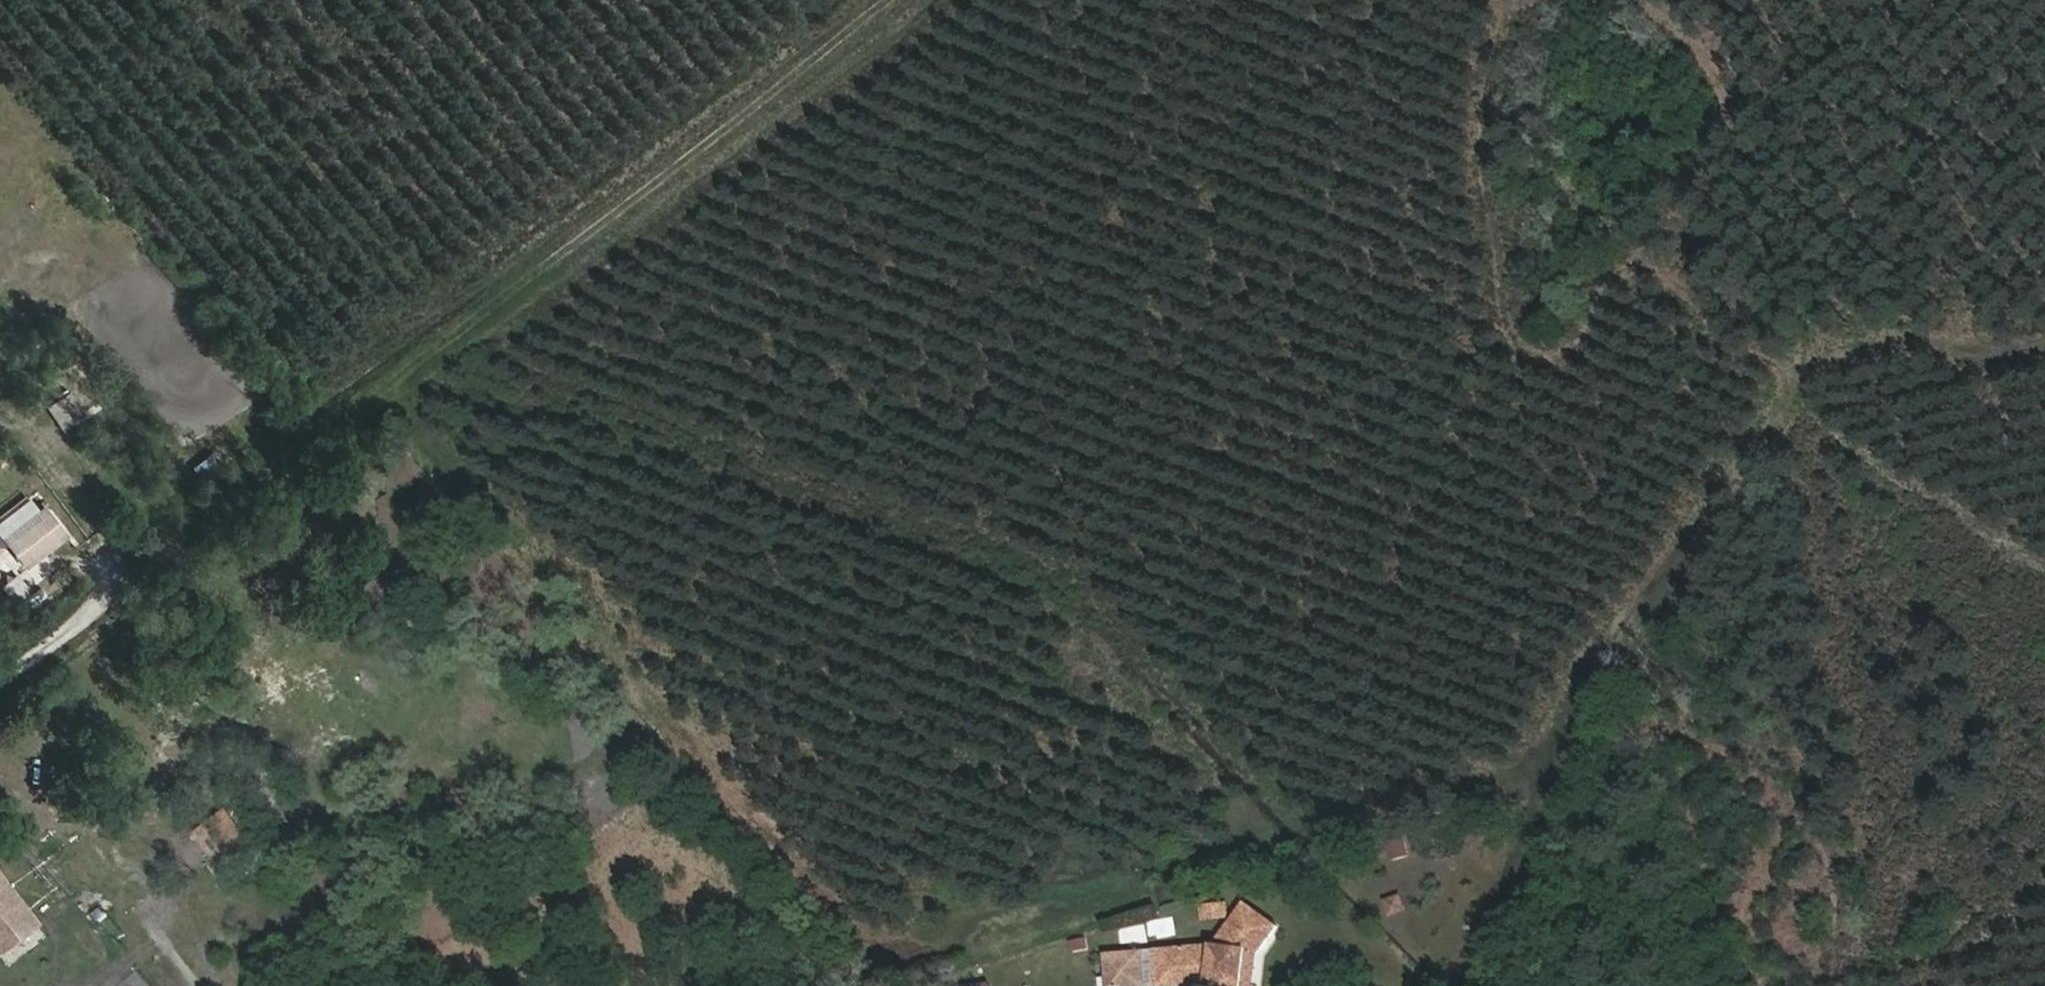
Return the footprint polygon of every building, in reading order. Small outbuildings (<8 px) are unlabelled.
[(60,430),(84,415),(68,390),(44,405),(60,430)] [(0,536),(0,543),(23,570),(63,536),(30,497),(4,519),(11,527),(0,536)] [(28,587),(57,565),(47,551),(22,570),(19,565),(14,569),(28,587)] [(232,819),(198,847),(227,881),(261,853),(232,819)] [(29,916),(0,883),(0,941),(29,916)] [(1400,893),(1382,899),(1387,917),(1405,911),(1400,893)] [(1198,903),(1198,919),(1227,919),(1227,903),(1198,903)] [(1166,963),(1166,985),(1260,985),(1260,970),(1285,940),(1254,915),(1216,961),(1166,963)] [(1166,963),(1121,964),(1121,985),(1166,985),(1166,963)]
